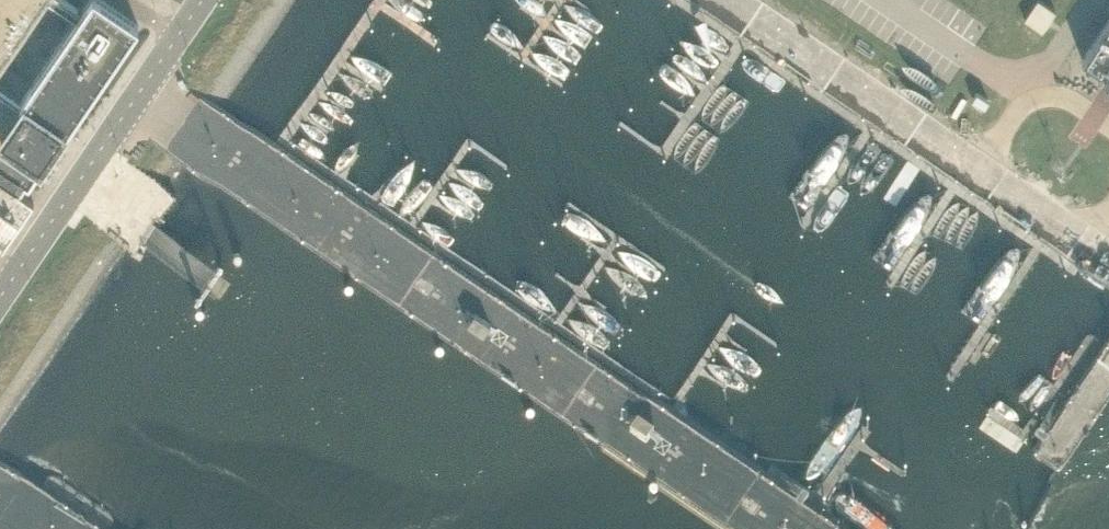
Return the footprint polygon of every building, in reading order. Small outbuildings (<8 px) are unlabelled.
[(4,239),(6,241),(3,244),(1,247),(0,249),(0,251),(35,200),(21,191),(27,183),(30,185),(140,23),(106,0),(89,0),(83,9),(78,6),(69,0),(0,0),(0,236),(4,239)] [(1026,18),(1044,30),(1058,10),(1043,0),(1038,0),(1026,18)] [(1084,58),(1103,70),(1106,65),(1108,67),(1108,20),(1084,58)] [(475,311),(468,322),(484,333),(491,322),(475,311)] [(638,422),(631,433),(647,443),(655,433),(638,422)]
